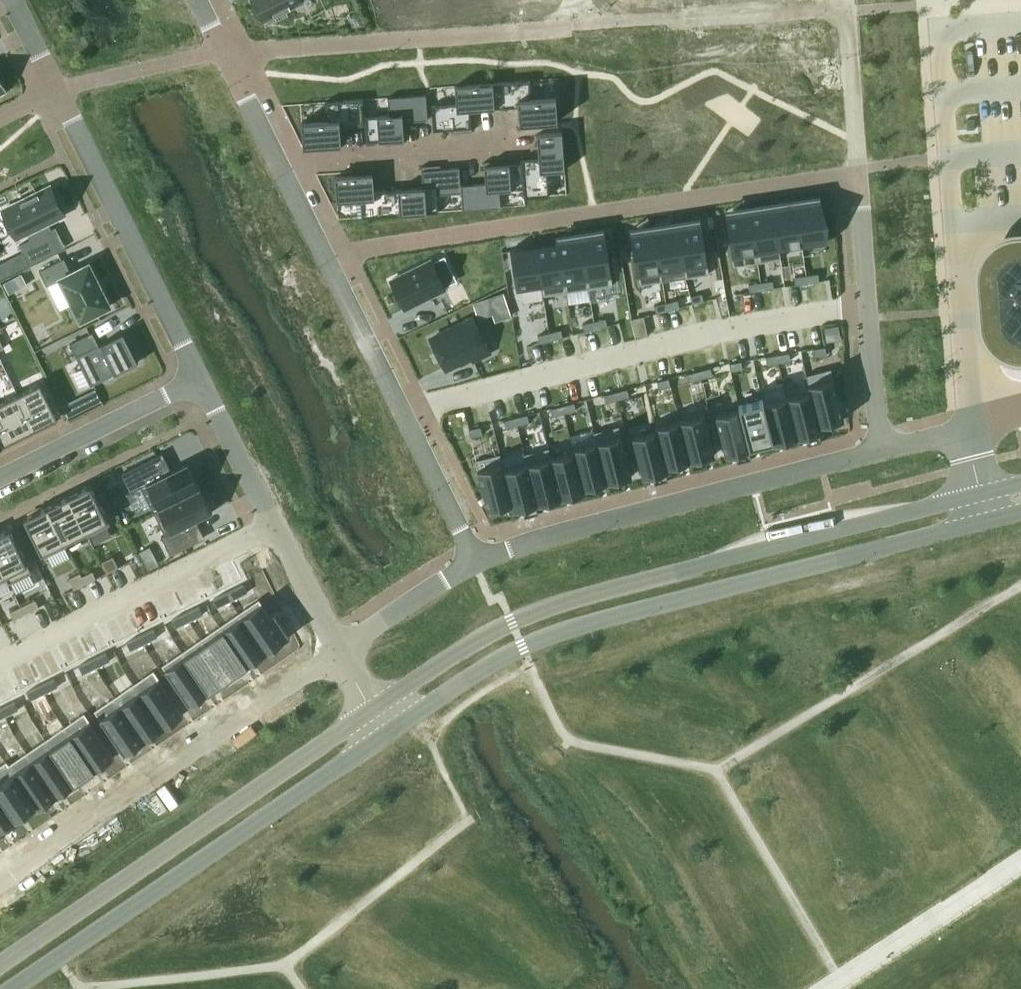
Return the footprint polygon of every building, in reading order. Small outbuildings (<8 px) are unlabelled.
[(263,21),(304,1),(304,0),(252,0),(263,21)] [(530,80),(493,82),(495,107),(519,105),(520,123),(539,122),(558,120),(557,107),(557,106),(556,95),(532,97),(530,80)] [(433,104),(432,104),(434,129),(453,128),(472,127),(470,109),(495,107),(493,82),(455,85),(455,86),(457,102),(433,104)] [(389,114),(365,116),(365,123),(367,141),(385,140),(404,138),(403,121),(428,119),(426,94),(388,97),(388,98),(389,114)] [(326,119),(302,121),(304,146),(323,144),(342,143),(340,125),(365,123),(365,116),(363,99),(325,101),(325,102),(326,119)] [(539,157),(521,158),(522,162),(524,187),(524,197),(525,197),(549,195),(549,194),(548,171),(564,170),(565,169),(562,131),(537,133),(539,157)] [(486,182),(461,184),(461,192),(463,209),(463,210),(501,207),(501,206),(500,189),(524,187),(522,162),(503,164),(484,165),(486,182)] [(423,187),(399,189),(401,214),(438,211),(438,210),(437,194),(461,192),(461,184),(460,167),(441,168),(422,170),(423,187)] [(354,175),(335,176),(337,201),(362,199),(363,216),(363,217),(401,214),(399,189),(375,191),(373,173),(354,175)] [(51,186),(3,210),(16,237),(65,213),(51,186)] [(820,201),(797,205),(803,245),(826,242),(820,201)] [(797,205),(773,208),(780,249),(803,245),(797,205)] [(773,208),(750,212),(758,262),(781,258),(780,249),(773,208)] [(750,212),(726,215),(734,265),(758,262),(750,212)] [(702,223),(678,227),(686,277),(709,273),(702,223)] [(678,227),(654,230),(662,281),(686,277),(678,227)] [(654,230),(631,234),(639,284),(656,281),(662,281),(654,230)] [(605,234),(582,238),(589,288),(613,284),(605,234)] [(582,238),(558,241),(566,291),(589,288),(582,238)] [(558,241),(535,245),(541,285),(543,295),(566,291),(558,241)] [(535,245),(512,248),(519,289),(541,285),(535,245)] [(996,274),(999,321),(999,322),(1000,323),(1000,324),(1000,325),(1000,326),(1001,326),(1001,327),(1001,328),(1002,328),(1002,329),(1003,329),(1003,330),(1003,331),(1004,331),(1004,332),(1005,332),(1005,333),(1006,333),(1006,334),(1007,334),(1007,335),(1008,335),(1008,336),(1009,336),(1010,336),(1010,337),(1011,337),(1012,337),(1012,338),(1013,338),(1014,338),(1015,338),(1015,339),(1016,339),(1017,339),(1018,339),(1019,339),(1019,340),(1019,339),(1020,339),(1020,340),(1020,252),(1014,252),(1013,252),(1013,253),(1012,253),(1011,253),(1010,253),(1010,254),(1009,254),(1008,254),(1008,255),(1007,255),(1006,255),(1006,256),(1005,256),(1005,257),(1004,257),(1003,257),(1003,258),(1002,258),(1002,259),(1001,259),(1001,260),(1000,261),(1000,262),(999,262),(999,263),(998,264),(998,265),(998,266),(997,266),(997,267),(997,268),(997,269),(996,269),(996,270),(996,271),(996,272),(996,273),(996,274)] [(64,257),(40,270),(47,285),(61,278),(73,303),(69,305),(75,317),(79,315),(81,319),(110,304),(89,262),(71,271),(64,257)] [(432,260),(391,280),(405,308),(446,288),(432,260)] [(807,274),(808,282),(820,280),(818,272),(807,274)] [(808,282),(807,274),(795,276),(796,283),(808,282)] [(761,281),(762,289),(774,287),(773,279),(761,281)] [(762,289),(761,281),(749,283),(750,291),(762,289)] [(504,292),(473,302),(478,317),(494,312),(496,320),(511,315),(504,292)] [(702,292),(690,295),(692,303),(704,300),(702,292)] [(668,309),(680,306),(678,298),(666,301),(668,309)] [(657,312),(668,309),(666,301),(655,304),(657,312)] [(473,317),(431,338),(446,368),(471,356),(473,360),(490,352),(473,317)] [(596,328),(608,325),(606,317),(594,320),(596,328)] [(584,331),(596,328),(594,320),(582,323),(584,331)] [(838,325),(824,327),(826,339),(840,337),(838,325)] [(552,339),(563,336),(561,329),(550,331),(552,339)] [(93,331),(70,342),(91,385),(138,361),(123,332),(99,344),(93,331)] [(552,339),(550,331),(538,334),(540,342),(552,339)] [(814,356),(826,354),(825,346),(813,348),(814,356)] [(778,353),(779,361),(791,359),(790,352),(778,353)] [(767,363),(779,361),(778,353),(766,355),(767,363)] [(732,370),(743,368),(742,360),(730,363),(732,370)] [(701,378),(713,375),(711,367),(699,370),(701,378)] [(831,368),(806,374),(810,389),(820,424),(844,418),(831,368)] [(690,380),(701,378),(699,370),(688,373),(690,380)] [(659,388),(671,385),(669,377),(658,380),(659,388)] [(40,381),(17,392),(35,428),(58,417),(40,381)] [(618,399),(630,396),(628,388),(616,391),(618,399)] [(810,389),(787,395),(798,436),(822,430),(820,424),(810,389)] [(606,402),(618,399),(616,391),(604,394),(606,402)] [(0,401),(0,411),(14,438),(35,428),(17,392),(0,401)] [(787,395),(764,401),(774,438),(773,439),(774,442),(798,436),(787,395)] [(763,397),(739,403),(740,407),(750,444),(773,439),(774,438),(764,401),(763,397)] [(69,416),(82,410),(77,400),(64,406),(69,416)] [(563,405),(565,413),(577,410),(575,402),(563,405)] [(553,416),(565,413),(563,405),(551,408),(553,416)] [(740,407),(716,414),(726,455),(751,448),(750,444),(740,407)] [(14,438),(0,411),(0,445),(14,438)] [(680,419),(690,460),(715,454),(704,413),(680,419)] [(518,424),(530,422),(528,414),(516,417),(518,424)] [(506,427),(518,424),(516,417),(504,420),(506,427)] [(667,466),(690,460),(680,419),(656,425),(657,429),(667,466)] [(619,424),(594,431),(607,481),(632,475),(619,424)] [(472,436),(483,433),(481,426),(470,429),(472,436)] [(594,429),(571,435),(575,450),(584,487),(607,481),(594,431),(594,429)] [(667,466),(657,429),(633,435),(643,476),(668,470),(667,466)] [(549,446),(525,453),(537,503),(562,497),(551,456),(549,446)] [(575,450),(551,456),(562,497),(585,491),(584,487),(575,450)] [(524,451),(502,457),(504,468),(512,503),(514,509),(537,503),(525,453),(524,451)] [(500,452),(475,459),(488,509),(512,503),(504,468),(500,452)] [(157,454),(122,472),(131,491),(142,486),(154,510),(200,486),(188,461),(166,472),(157,454)] [(91,484),(69,495),(88,535),(111,524),(91,484)] [(200,486),(154,510),(166,533),(162,535),(171,554),(200,540),(191,522),(213,511),(200,486)] [(69,495),(47,506),(66,546),(68,545),(65,541),(85,531),(87,535),(88,535),(69,495)] [(47,506),(24,517),(44,557),(66,546),(47,506)] [(0,532),(0,562),(8,578),(7,579),(9,583),(32,572),(10,527),(0,532)] [(113,556),(102,562),(108,572),(118,567),(113,556)] [(7,579),(8,578),(0,562),(0,582),(7,579)] [(91,567),(80,572),(85,583),(96,578),(91,567)] [(80,572),(69,578),(75,589),(85,583),(80,572)] [(240,586),(227,593),(231,600),(244,593),(240,586)] [(227,593),(214,599),(218,606),(231,600),(227,593)] [(259,598),(239,612),(266,652),(290,635),(274,611),(270,614),(259,598)] [(36,599),(23,605),(26,612),(39,606),(36,599)] [(23,605),(10,611),(14,619),(26,612),(23,605)] [(200,606),(187,613),(190,620),(203,613),(200,606)] [(239,612),(220,625),(250,668),(251,668),(248,664),(266,652),(239,612)] [(187,613),(173,619),(177,626),(190,620),(187,613)] [(220,625),(201,637),(231,681),(250,668),(220,625)] [(154,629),(141,635),(144,643),(157,636),(154,629)] [(141,635),(128,642),(131,649),(144,643),(141,635)] [(201,637),(182,650),(210,690),(227,678),(230,682),(231,681),(201,637)] [(182,650),(163,663),(191,703),(210,690),(182,650)] [(106,653),(93,659),(97,666),(110,660),(106,653)] [(93,659),(80,666),(84,673),(97,666),(93,659)] [(154,669),(133,683),(163,727),(184,713),(154,669)] [(54,678),(41,685),(45,692),(58,685),(54,678)] [(133,683),(115,696),(145,739),(163,727),(133,683)] [(41,685),(28,691),(31,698),(45,692),(41,685)] [(115,696),(95,709),(125,753),(145,739),(115,696)] [(15,702),(2,708),(5,715),(18,709),(15,702)] [(84,711),(64,725),(94,769),(114,755),(84,711)] [(64,725),(45,738),(78,786),(79,785),(77,781),(94,769),(64,725)] [(45,738),(26,751),(59,799),(78,786),(45,738)] [(7,760),(5,761),(38,808),(38,807),(55,796),(58,800),(59,799),(26,751),(9,763),(7,760)] [(0,764),(0,793),(17,817),(34,805),(37,808),(38,808),(5,761),(0,764)] [(17,817),(0,793),(0,829),(17,817)]
